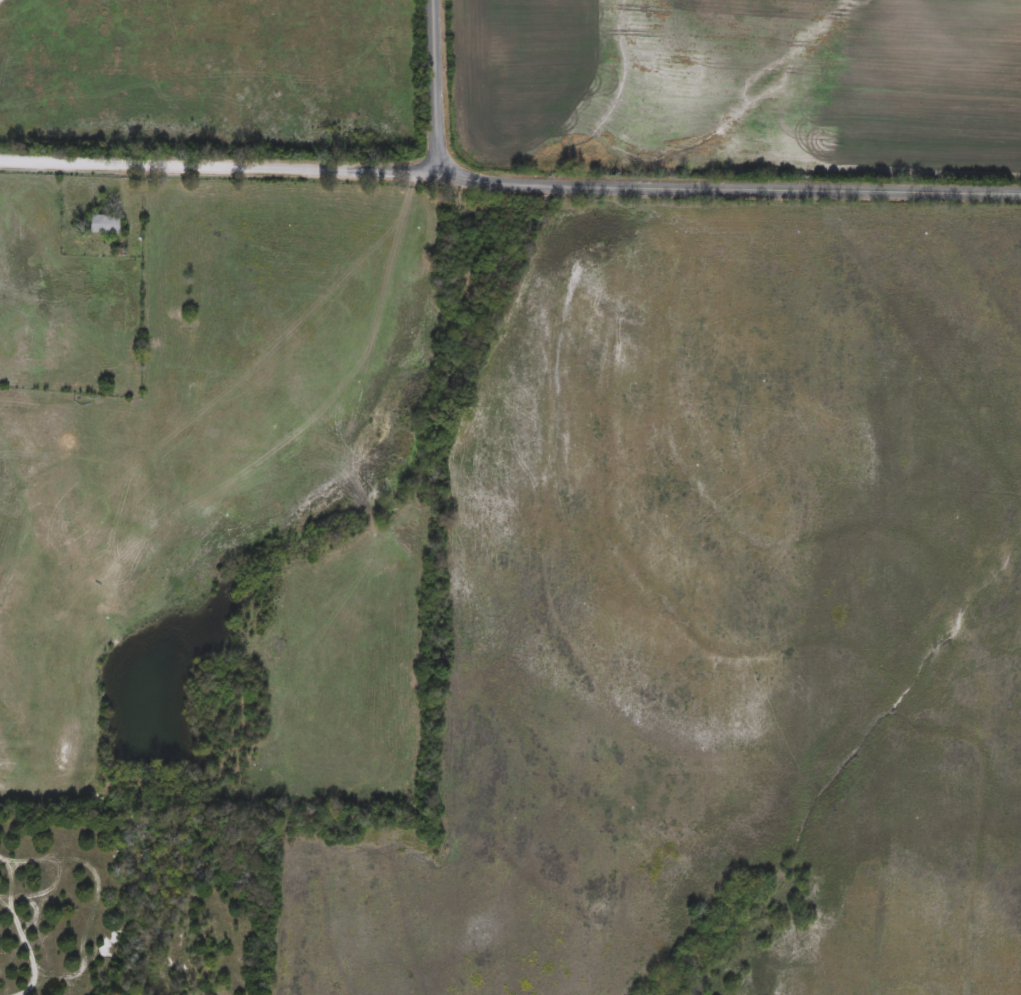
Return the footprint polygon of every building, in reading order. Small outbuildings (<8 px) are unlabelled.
[(115,236),(85,236),(85,216),(115,216),(115,236)]
